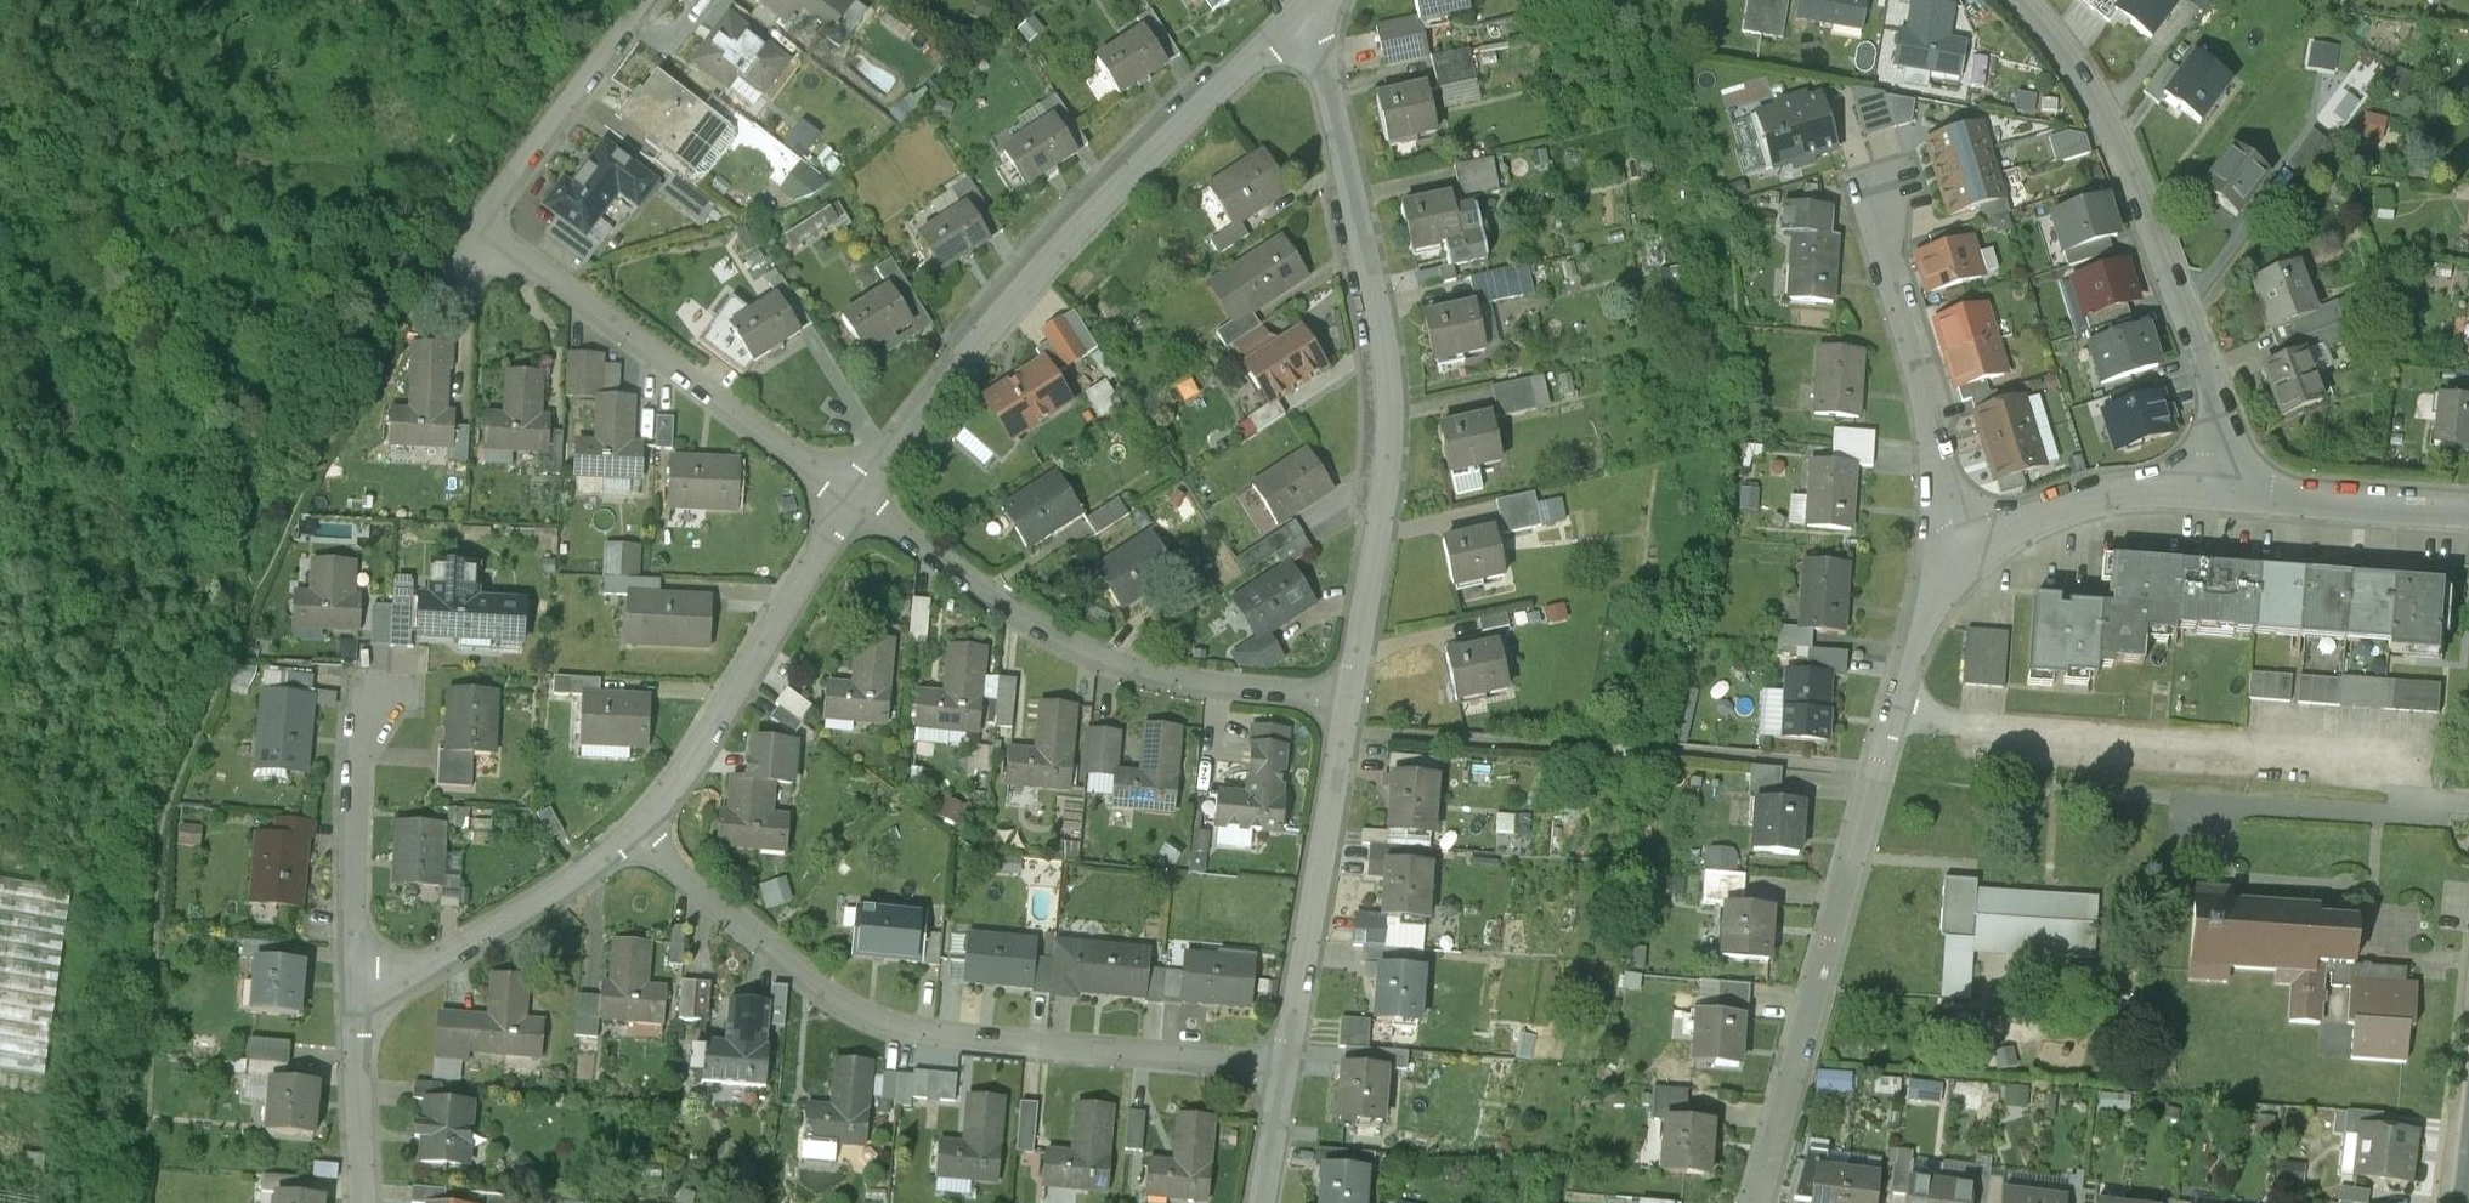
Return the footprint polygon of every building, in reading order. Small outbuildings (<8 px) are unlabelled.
[(846,0),(755,0),(753,2),(759,7),(792,32),(804,16),(830,36),(826,41),(840,52),(867,16),(846,0)] [(1212,12),(1230,0),(1204,0),(1212,12)] [(1420,17),(1421,20),(1470,9),(1468,0),(1416,0),(1420,17)] [(1742,34),(1760,37),(1766,0),(1747,0),(1742,34)] [(1760,37),(1781,40),(1788,0),(1766,0),(1760,37)] [(1795,18),(1831,24),(1832,21),(1862,25),(1866,0),(1797,0),(1795,18)] [(2099,15),(2110,0),(2079,0),(2099,15)] [(2114,11),(2116,13),(2117,11),(2131,23),(2130,24),(2149,39),(2179,0),(2123,0),(2114,11)] [(1926,4),(1916,3),(1916,2),(1914,1),(1908,41),(1899,40),(1900,33),(1898,33),(1894,67),(1930,72),(1931,67),(1961,71),(1965,44),(1946,42),(1951,7),(1929,3),(1927,3),(1926,4)] [(792,32),(759,7),(750,18),(799,55),(807,43),(792,32)] [(1179,55),(1151,12),(1137,21),(1144,32),(1165,65),(1179,55)] [(1420,17),(1376,28),(1384,64),(1429,54),(1421,20),(1420,17)] [(787,63),(728,18),(692,65),(727,91),(736,79),(760,97),(787,63)] [(1144,32),(1095,64),(1117,97),(1165,65),(1144,32)] [(1469,49),(1430,57),(1437,91),(1476,82),(1469,49)] [(2231,81),(2196,55),(2181,74),(2164,96),(2165,97),(2167,98),(2168,97),(2181,107),(2180,108),(2199,123),(2231,81)] [(2165,63),(2142,93),(2158,106),(2165,97),(2164,96),(2181,74),(2165,63)] [(724,127),(657,76),(621,123),(648,143),(653,136),(668,148),(663,155),(688,174),(705,152),(724,127)] [(1429,88),(1377,99),(1387,143),(1439,131),(1438,128),(1435,129),(1431,111),(1434,110),(1429,88)] [(1087,145),(1056,98),(1042,107),(1051,122),(1073,154),(1087,145)] [(1802,99),(1773,108),(1775,114),(1748,122),(1765,176),(1791,167),(1793,173),(1811,167),(1809,162),(1835,154),(1818,101),(1804,105),(1802,99)] [(1914,104),(1884,99),(1894,131),(1911,126),(1914,104)] [(2365,134),(2386,141),(2393,119),(2373,112),(2365,134)] [(1051,122),(1004,153),(1025,185),(1073,154),(1051,122)] [(2288,159),(2310,178),(2339,145),(2317,126),(2288,159)] [(803,127),(793,148),(808,155),(818,133),(803,127)] [(1979,128),(1927,144),(1934,168),(1986,152),(1979,128)] [(2067,132),(2049,138),(2057,164),(2090,153),(2085,135),(2067,132)] [(657,185),(602,144),(570,188),(562,182),(542,208),(556,219),(584,239),(585,237),(617,195),(638,210),(657,185)] [(1265,148),(1209,185),(1234,224),(1239,221),(1290,188),(1265,148)] [(2233,149),(2202,190),(2203,191),(2204,190),(2219,200),(2218,202),(2236,216),(2268,175),(2233,149)] [(705,152),(688,174),(663,155),(655,165),(674,179),(694,195),(719,162),(705,152)] [(1986,152),(1934,168),(1942,192),(1994,176),(1986,152)] [(1493,157),(1455,166),(1463,199),(1500,191),(1493,157)] [(811,166),(784,190),(802,210),(829,186),(811,166)] [(1994,176),(1942,192),(1949,217),(1978,208),(2002,200),(1995,175),(1994,176)] [(694,195),(674,179),(660,197),(701,227),(714,210),(694,195)] [(1002,232),(968,181),(954,190),(966,209),(987,242),(1002,232)] [(1452,197),(1401,208),(1411,252),(1448,244),(1449,248),(1444,249),(1449,271),(1454,269),(1489,262),(1484,240),(1488,239),(1485,224),(1481,225),(1477,209),(1455,214),(1452,197)] [(2002,200),(1978,208),(1982,221),(2009,213),(2005,199),(2002,200)] [(2105,199),(2052,215),(2064,252),(2106,239),(2116,235),(2105,199)] [(844,204),(792,238),(801,253),(853,219),(844,204)] [(966,209),(918,240),(940,273),(987,242),(966,209)] [(1828,212),(1784,210),(1783,242),(1793,243),(1791,268),(1790,268),(1790,276),(1791,276),(1790,301),(1788,301),(1787,304),(1831,306),(1833,278),(1831,278),(1832,266),(1834,243),(1835,242),(1827,241),(1828,212)] [(584,239),(556,219),(544,235),(585,266),(599,247),(585,237),(584,239)] [(1234,224),(1209,240),(1219,255),(1248,236),(1239,221),(1234,224)] [(1956,230),(1928,239),(1932,253),(1960,244),(1956,230)] [(1282,237),(1226,273),(1250,311),(1250,312),(1251,313),(1276,297),(1273,293),(1306,273),(1282,237)] [(2106,239),(2064,252),(2068,266),(2110,253),(2106,239)] [(1932,253),(1916,258),(1927,294),(1980,278),(1969,241),(1960,244),(1932,253)] [(891,262),(876,271),(889,291),(890,290),(897,300),(910,291),(891,262)] [(2125,264),(2072,280),(2084,317),(2126,304),(2137,300),(2125,264)] [(1521,265),(1470,277),(1477,307),(1528,295),(1521,265)] [(1449,271),(1440,273),(1442,283),(1457,280),(1454,269),(1449,271)] [(2280,272),(2251,283),(2269,331),(2284,325),(2315,313),(2314,311),(2301,275),(2284,281),(2280,272)] [(1440,273),(1416,278),(1418,288),(1442,283),(1440,273)] [(812,327),(781,279),(769,287),(777,300),(778,300),(800,334),(800,335),(812,327)] [(889,291),(843,321),(865,355),(912,324),(897,300),(890,290),(889,291)] [(777,300),(753,315),(731,298),(698,343),(743,376),(752,365),(752,364),(770,353),(769,353),(798,335),(798,336),(800,335),(800,334),(778,300),(777,300)] [(2315,313),(2284,325),(2290,342),(2345,321),(2338,302),(2314,311),(2315,313)] [(2126,304),(2084,317),(2088,331),(2115,323),(2130,318),(2126,304)] [(1477,307),(1428,318),(1428,315),(1425,316),(1435,362),(1438,361),(1437,358),(1463,353),(1464,355),(1486,350),(1486,347),(1484,346),(1480,330),(1482,330),(1477,307)] [(1982,308),(1936,322),(1946,356),(1993,341),(1982,308)] [(1073,311),(1059,320),(1083,357),(1097,348),(1091,338),(1073,311)] [(1250,311),(1215,333),(1225,348),(1232,344),(1260,326),(1251,313),(1250,312),(1250,311)] [(2345,321),(2290,342),(2296,356),(2302,354),(2303,355),(2321,348),(2323,353),(2353,342),(2345,321)] [(2088,331),(2085,332),(2090,346),(2119,337),(2115,323),(2088,331)] [(2284,325),(2269,331),(2276,348),(2290,342),(2284,325)] [(1260,326),(1232,344),(1246,366),(1274,349),(1260,326)] [(2119,337),(2090,346),(2101,383),(2157,366),(2145,329),(2119,337)] [(1274,349),(1246,366),(1270,404),(1275,401),(1293,389),(1292,386),(1323,366),(1301,332),(1274,349)] [(1049,341),(1035,350),(1043,362),(1052,377),(1066,368),(1049,341)] [(1993,341),(1946,356),(1957,389),(1985,381),(2003,375),(1993,341)] [(1860,355),(1817,352),(1814,390),(1816,390),(1814,416),(1812,416),(1812,418),(1856,421),(1858,393),(1856,393),(1859,357),(1860,357),(1860,355)] [(2296,356),(2262,369),(2280,418),(2321,402),(2303,355),(2302,354),(2296,356)] [(602,357),(569,355),(568,392),(601,393),(602,357)] [(1043,366),(1011,387),(1009,384),(985,399),(986,402),(962,429),(964,430),(967,427),(1002,457),(1015,441),(1013,439),(1035,425),(1035,423),(1067,402),(1067,403),(1069,403),(1052,377),(1043,362),(1041,363),(1043,366)] [(446,371),(414,369),(412,414),(390,413),(389,441),(416,443),(416,446),(448,447),(454,448),(455,428),(454,428),(454,416),(444,415),(446,371)] [(540,375),(508,374),(506,418),(485,417),(484,445),(511,446),(511,450),(544,451),(549,451),(550,433),(550,419),(539,419),(540,375)] [(1530,379),(1492,388),(1499,417),(1537,409),(1530,379)] [(1985,381),(1957,389),(1961,403),(1971,400),(1989,394),(1985,381)] [(2150,383),(2109,396),(2113,410),(2154,397),(2150,383)] [(1989,394),(1971,400),(1975,414),(2001,406),(1996,392),(1989,394)] [(2113,410),(2105,412),(2117,449),(2121,448),(2126,453),(2140,448),(2141,442),(2170,433),(2159,396),(2154,397),(2113,410)] [(2440,396),(2435,447),(2468,451),(2468,399),(2440,396)] [(2001,406),(1975,414),(1986,448),(2032,433),(2022,399),(2001,406)] [(631,402),(599,400),(597,445),(579,444),(578,472),(602,473),(602,477),(640,479),(641,459),(640,459),(640,446),(629,446),(631,402)] [(1270,404),(1247,418),(1256,433),(1284,415),(1275,401),(1270,404)] [(1491,416),(1441,428),(1451,472),(1454,471),(1459,493),(1483,488),(1478,466),(1501,460),(1500,458),(1498,458),(1494,439),(1496,438),(1491,416)] [(469,429),(455,428),(454,448),(448,447),(447,463),(467,464),(469,429)] [(563,434),(550,433),(549,451),(544,451),(543,476),(561,477),(563,434)] [(2032,433),(1986,448),(1996,481),(2021,473),(2043,466),(2032,433)] [(1873,436),(1844,434),(1843,452),(1872,454),(1873,436)] [(1308,450),(1252,486),(1277,524),(1300,509),(1298,506),(1331,485),(1308,450)] [(1843,452),(1832,451),(1831,465),(1854,466),(1853,468),(1871,469),(1872,454),(1843,452)] [(1831,465),(1809,463),(1807,501),(1809,501),(1807,527),(1805,527),(1805,530),(1849,533),(1851,504),(1850,504),(1852,468),(1853,468),(1854,466),(1831,465)] [(738,468),(672,465),(668,508),(736,510),(738,468)] [(1058,473),(1004,508),(1020,533),(1017,535),(1026,549),(1051,532),(1048,528),(1080,507),(1058,473)] [(2021,473),(1996,481),(2001,495),(2025,488),(2021,473)] [(1534,492),(1496,500),(1503,533),(1541,525),(1534,492)] [(1119,499),(1087,520),(1097,535),(1129,514),(1119,499)] [(1292,522),(1263,540),(1273,555),(1279,552),(1301,537),(1292,522)] [(1493,528),(1442,540),(1452,581),(1501,569),(1496,552),(1499,551),(1493,528)] [(1152,533),(1098,567),(1113,590),(1109,592),(1119,608),(1143,593),(1141,590),(1174,569),(1152,533)] [(1301,537),(1279,552),(1286,563),(1309,548),(1301,537)] [(2180,564),(2110,559),(2106,607),(2058,603),(2058,600),(2035,598),(2029,676),(2064,679),(2064,674),(2096,675),(2097,659),(2143,662),(2146,632),(2175,634),(2175,629),(2180,564)] [(353,564),(315,563),(314,596),(293,596),(292,623),(324,624),(324,630),(360,631),(361,606),(351,606),(353,564)] [(2258,571),(2180,564),(2175,629),(2253,635),(2254,628),(2258,571)] [(1846,568),(1803,565),(1801,603),(1802,603),(1800,629),(1799,629),(1799,632),(1811,633),(1843,634),(1845,606),(1843,606),(1845,570),(1846,570),(1846,568)] [(451,569),(435,568),(434,609),(423,609),(422,634),(460,636),(461,630),(521,632),(522,605),(473,603),(474,568),(451,567),(451,569)] [(1290,567),(1234,602),(1258,641),(1266,636),(1282,626),(1280,621),(1312,602),(1290,567)] [(2303,574),(2258,571),(2254,628),(2299,631),(2303,574)] [(2349,577),(2303,574),(2299,631),(2344,633),(2349,577)] [(2392,581),(2349,577),(2344,633),(2388,636),(2392,581)] [(661,581),(604,579),(603,597),(629,598),(629,597),(660,598),(661,581)] [(2449,585),(2392,581),(2388,636),(2387,652),(2443,656),(2449,585)] [(660,598),(629,597),(629,598),(627,645),(642,646),(642,643),(711,646),(713,602),(671,600),(671,599),(660,598)] [(932,602),(912,600),(908,642),(928,644),(932,602)] [(392,608),(374,608),(372,648),(391,649),(392,608)] [(413,609),(392,608),(391,649),(412,650),(413,609)] [(1509,612),(1481,618),(1484,631),(1512,625),(1509,612)] [(1810,652),(1811,633),(1799,632),(1777,630),(1776,650),(1808,652),(1810,652)] [(2007,634),(1966,630),(1962,685),(2003,688),(2007,634)] [(1258,641),(1234,656),(1241,668),(1266,671),(1282,661),(1266,636),(1258,641)] [(890,640),(859,637),(854,689),(827,686),(824,719),(886,724),(889,692),(885,691),(890,640)] [(1497,644),(1446,656),(1456,699),(1504,687),(1500,668),(1503,668),(1497,644)] [(983,648),(951,645),(947,697),(920,695),(917,727),(979,732),(982,700),(978,700),(983,648)] [(1810,652),(1808,652),(1806,675),(1829,677),(1843,678),(1845,654),(1810,652)] [(2291,676),(2250,673),(2247,701),(2289,704),(2291,676)] [(1806,675),(1785,674),(1782,711),(1784,711),(1782,739),(1781,739),(1780,740),(1825,743),(1827,714),(1825,714),(1828,679),(1829,679),(1829,677),(1806,675)] [(312,677),(285,676),(285,690),(311,691),(312,677)] [(2341,680),(2299,677),(2297,704),(2339,707),(2341,680)] [(2384,680),(2341,677),(2341,680),(2339,707),(2382,711),(2384,680)] [(597,680),(554,678),(553,697),(580,699),(580,697),(596,698),(597,680)] [(1016,680),(998,678),(993,727),(1011,729),(1016,680)] [(2443,684),(2384,680),(2382,711),(2441,715),(2443,684)] [(813,709),(786,690),(775,705),(778,708),(802,725),(813,709)] [(492,693),(448,691),(448,699),(447,699),(447,717),(449,717),(448,752),(456,752),(456,753),(473,754),(473,753),(493,753),(494,724),(491,725),(492,693)] [(651,704),(608,702),(608,699),(596,698),(580,697),(580,699),(578,742),(649,745),(651,704)] [(307,703),(265,700),(262,741),(259,740),(257,765),(285,767),(284,770),(305,771),(307,744),(304,744),(307,703)] [(1074,705),(1042,702),(1038,753),(1009,750),(1007,784),(1071,789),(1073,756),(1070,755),(1074,705)] [(802,725),(778,708),(770,719),(794,736),(802,725)] [(1178,727),(1147,724),(1142,773),(1116,771),(1114,771),(1114,775),(1111,804),(1175,810),(1178,777),(1174,776),(1178,727)] [(1286,729),(1254,727),(1252,746),(1285,749),(1286,729)] [(1120,732),(1089,729),(1085,773),(1114,775),(1114,771),(1116,771),(1120,732)] [(795,745),(755,741),(753,760),(749,759),(747,780),(772,782),(772,783),(791,784),(795,745)] [(1285,749),(1252,746),(1248,795),(1221,793),(1217,826),(1280,831),(1284,798),(1281,797),(1285,749)] [(448,752),(441,752),(439,787),(471,789),(473,754),(456,753),(455,753),(456,752),(448,752)] [(1438,758),(1391,755),(1389,777),(1394,778),(1394,776),(1435,779),(1436,779),(1438,758)] [(1781,770),(1749,769),(1748,796),(1779,798),(1781,770)] [(1435,779),(1394,776),(1394,778),(1390,832),(1389,846),(1404,847),(1429,849),(1430,834),(1431,834),(1433,811),(1432,811),(1434,780),(1435,780),(1435,779)] [(747,780),(733,779),(730,812),(720,811),(717,845),(755,848),(755,842),(786,845),(788,817),(769,816),(772,783),(772,782),(747,780)] [(1801,806),(1756,802),(1756,805),(1757,805),(1755,831),(1753,831),(1751,854),(1753,854),(1753,852),(1772,853),(1774,856),(1797,857),(1801,806)] [(563,831),(551,809),(537,817),(550,839),(563,831)] [(312,823),(278,820),(277,838),(297,840),(310,842),(312,823)] [(444,826),(397,825),(396,850),(400,850),(399,884),(395,884),(395,887),(442,888),(442,879),(443,858),(440,858),(440,829),(443,829),(444,826)] [(1390,832),(1363,831),(1362,844),(1370,845),(1389,846),(1390,832)] [(277,838),(259,837),(256,878),(254,877),(251,905),(299,910),(302,882),(293,881),(297,840),(277,838)] [(1389,846),(1370,845),(1369,862),(1387,864),(1402,865),(1404,847),(1389,846)] [(1402,865),(1387,864),(1384,918),(1385,919),(1399,920),(1400,919),(1424,920),(1423,921),(1425,922),(1426,898),(1425,898),(1427,868),(1429,868),(1429,867),(1402,865)] [(2,1032),(32,1035),(31,1039),(51,1041),(69,880),(0,872),(0,1048),(2,1032)] [(1744,877),(1702,874),(1700,906),(1725,908),(1742,909),(1744,877)] [(764,884),(769,904),(795,897),(790,878),(764,884)] [(461,879),(442,879),(442,888),(441,911),(460,911),(461,879)] [(2098,898),(1976,891),(1976,882),(1943,880),(1940,938),(1944,939),(1940,998),(1969,1000),(1972,949),(2011,951),(2011,956),(2012,956),(2012,952),(2051,954),(2051,959),(2052,959),(2053,954),(2092,956),(2091,961),(2093,961),(2098,898)] [(1053,887),(1034,886),(1030,932),(1048,934),(1053,887)] [(2331,975),(2330,986),(2350,988),(2347,1023),(2353,1024),(2350,1059),(2405,1062),(2408,1028),(2413,1028),(2415,1005),(2409,1004),(2411,984),(2405,984),(2406,972),(2396,971),(2393,968),(2378,967),(2375,970),(2355,968),(2353,965),(2351,965),(2354,922),(2316,919),(2316,908),(2314,907),(2314,910),(2298,909),(2299,906),(2297,906),(2297,909),(2282,908),(2282,905),(2280,905),(2280,907),(2265,906),(2265,904),(2263,904),(2263,906),(2248,905),(2248,903),(2246,903),(2246,905),(2231,904),(2232,889),(2196,886),(2189,980),(2192,981),(2192,978),(2207,979),(2207,982),(2208,982),(2208,979),(2223,980),(2223,983),(2225,983),(2227,968),(2276,971),(2275,984),(2292,985),(2289,1022),(2318,1024),(2322,974),(2331,975)] [(1742,909),(1725,908),(1723,929),(1725,929),(1723,958),(1721,958),(1721,960),(1767,963),(1769,941),(1767,940),(1769,911),(1742,909)] [(924,915),(902,913),(901,914),(874,912),(874,910),(855,909),(852,954),(920,958),(922,959),(924,932),(923,932),(924,915)] [(1384,918),(1355,917),(1353,946),(1363,947),(1383,948),(1385,919),(1384,918)] [(686,926),(670,925),(667,964),(683,965),(686,926)] [(941,934),(924,932),(922,959),(920,958),(920,964),(938,966),(941,934)] [(1012,939),(1012,941),(985,938),(985,936),(967,935),(963,979),(1033,985),(1035,959),(1033,959),(1035,941),(1012,939)] [(647,944),(615,941),(611,985),(602,984),(601,997),(599,997),(597,1017),(636,1021),(636,1018),(661,1020),(661,1023),(662,1023),(665,990),(643,988),(647,944)] [(278,945),(245,942),(243,960),(256,961),(276,963),(278,945)] [(1079,944),(1053,942),(1052,960),(1049,993),(1074,995),(1075,989),(1079,944)] [(1125,950),(1098,948),(1098,946),(1079,944),(1075,989),(1146,995),(1148,970),(1146,970),(1147,952),(1149,952),(1150,951),(1125,949),(1125,950)] [(1383,948),(1363,947),(1361,964),(1376,965),(1405,967),(1407,950),(1383,948)] [(1230,960),(1203,958),(1203,955),(1184,954),(1183,973),(1180,1000),(1250,1006),(1252,978),(1250,978),(1251,962),(1254,962),(1254,960),(1230,958),(1230,960)] [(1052,960),(1035,959),(1033,985),(1032,992),(1049,993),(1052,960)] [(276,963),(256,961),(254,984),(256,984),(254,1012),(297,1016),(302,965),(276,963)] [(1405,967),(1376,965),(1375,978),(1379,978),(1376,1021),(1418,1024),(1420,1000),(1418,1000),(1421,969),(1422,970),(1422,968),(1405,967)] [(1164,971),(1148,970),(1146,995),(1145,1001),(1162,1003),(1164,971)] [(1183,973),(1164,971),(1162,1003),(1180,1004),(1180,1000),(1183,973)] [(525,978),(494,975),(490,1020),(479,1019),(476,1052),(512,1055),(512,1052),(540,1054),(542,1025),(521,1023),(525,978)] [(710,986),(681,983),(678,1021),(706,1024),(710,986)] [(1749,986),(1719,984),(1717,1015),(1740,1017),(1747,1017),(1749,986)] [(599,997),(578,995),(574,1037),(595,1039),(597,1017),(599,997)] [(767,1005),(728,1001),(724,1044),(705,1043),(702,1082),(764,1087),(767,1057),(763,1057),(767,1005)] [(1717,1015),(1696,1014),(1696,1017),(1698,1017),(1696,1043),(1695,1043),(1693,1065),(1694,1065),(1695,1064),(1715,1065),(1715,1067),(1736,1068),(1740,1017),(1717,1015)] [(471,1018),(440,1016),(435,1077),(451,1079),(453,1059),(467,1060),(471,1018)] [(1370,1019),(1340,1017),(1338,1047),(1346,1048),(1367,1049),(1370,1019)] [(287,1044),(249,1041),(248,1061),(285,1065),(287,1044)] [(1367,1049),(1346,1048),(1344,1065),(1385,1068),(1384,1070),(1406,1071),(1407,1052),(1367,1049)] [(869,1063),(837,1060),(833,1111),(805,1109),(801,1161),(804,1161),(804,1165),(830,1167),(831,1163),(834,1164),(836,1143),(866,1145),(868,1114),(865,1114),(869,1063)] [(285,1065),(248,1061),(246,1080),(271,1082),(283,1083),(283,1082),(285,1065)] [(1385,1068),(1344,1065),(1341,1121),(1356,1122),(1356,1121),(1382,1122),(1383,1101),(1382,1101),(1384,1070),(1385,1068)] [(955,1075),(913,1072),(912,1078),(910,1099),(953,1102),(955,1075)] [(897,1076),(883,1075),(881,1101),(895,1102),(897,1076)] [(912,1078),(897,1076),(895,1102),(895,1106),(910,1107),(910,1099),(912,1078)] [(317,1085),(283,1082),(283,1083),(271,1082),(269,1103),(270,1103),(268,1132),(312,1135),(314,1114),(319,1115),(320,1102),(315,1101),(317,1085)] [(439,1085),(412,1082),(410,1100),(423,1101),(437,1103),(439,1085)] [(1687,1092),(1653,1089),(1650,1122),(1665,1123),(1685,1124),(1687,1092)] [(1002,1099),(969,1096),(965,1147),(937,1144),(935,1175),(997,1180),(1000,1149),(997,1149),(1002,1099)] [(437,1103),(423,1101),(421,1125),(424,1125),(421,1159),(418,1158),(417,1162),(445,1164),(445,1162),(464,1164),(463,1166),(467,1166),(469,1136),(466,1136),(468,1105),(437,1103)] [(1036,1104),(1019,1103),(1015,1151),(1032,1152),(1036,1104)] [(1109,1108),(1077,1105),(1073,1156),(1045,1153),(1042,1184),(1104,1190),(1107,1159),(1104,1159),(1109,1108)] [(1145,1112),(1127,1111),(1124,1149),(1142,1151),(1145,1112)] [(2383,1113),(2347,1111),(2345,1134),(2360,1134),(2361,1128),(2383,1130),(2383,1113)] [(1212,1117),(1180,1114),(1174,1165),(1147,1162),(1144,1195),(1207,1201),(1210,1168),(1207,1168),(1212,1117)] [(1685,1124),(1665,1123),(1663,1145),(1665,1145),(1663,1171),(1662,1171),(1662,1173),(1707,1177),(1710,1128),(1711,1128),(1711,1126),(1685,1124)] [(2383,1130),(2361,1128),(2360,1134),(2355,1177),(2408,1181),(2414,1133),(2383,1130)] [(1375,1152),(1315,1148),(1314,1165),(1323,1166),(1365,1169),(1373,1169),(1375,1152)] [(1912,1154),(1896,1152),(1895,1166),(1891,1195),(1905,1196),(1907,1181),(1908,1181),(1912,1154)] [(1895,1166),(1880,1164),(1878,1176),(1876,1193),(1891,1195),(1895,1166)] [(1323,1166),(1321,1202),(1364,1202),(1364,1198),(1363,1197),(1365,1169),(1323,1166)] [(1813,1169),(1809,1202),(1843,1202),(1846,1173),(1813,1169)] [(1846,1173),(1843,1202),(1875,1202),(1876,1193),(1878,1176),(1846,1173)] [(297,1178),(263,1175),(262,1193),(277,1194),(296,1196),(297,1178)] [(1973,1177),(1972,1189),(1970,1202),(1985,1202),(1988,1178),(1973,1177)] [(1988,1178),(1985,1202),(2000,1202),(2001,1192),(2003,1180),(1988,1178)] [(1907,1181),(1905,1196),(1904,1202),(1938,1202),(1940,1185),(1908,1181),(1907,1181)] [(1940,1185),(1938,1202),(1970,1202),(1972,1189),(1940,1185)] [(411,1187),(409,1202),(443,1202),(444,1190),(411,1187)] [(2340,1187),(2339,1201),(2351,1202),(2367,1202),(2369,1191),(2340,1187)] [(2067,1190),(2065,1200),(2065,1202),(2080,1202),(2081,1192),(2067,1190)] [(2001,1192),(2000,1202),(2033,1202),(2033,1196),(2001,1192)] [(2081,1192),(2080,1202),(2094,1202),(2095,1193),(2081,1192)] [(277,1194),(276,1202),(322,1202),(322,1198),(296,1196),(277,1194)]
